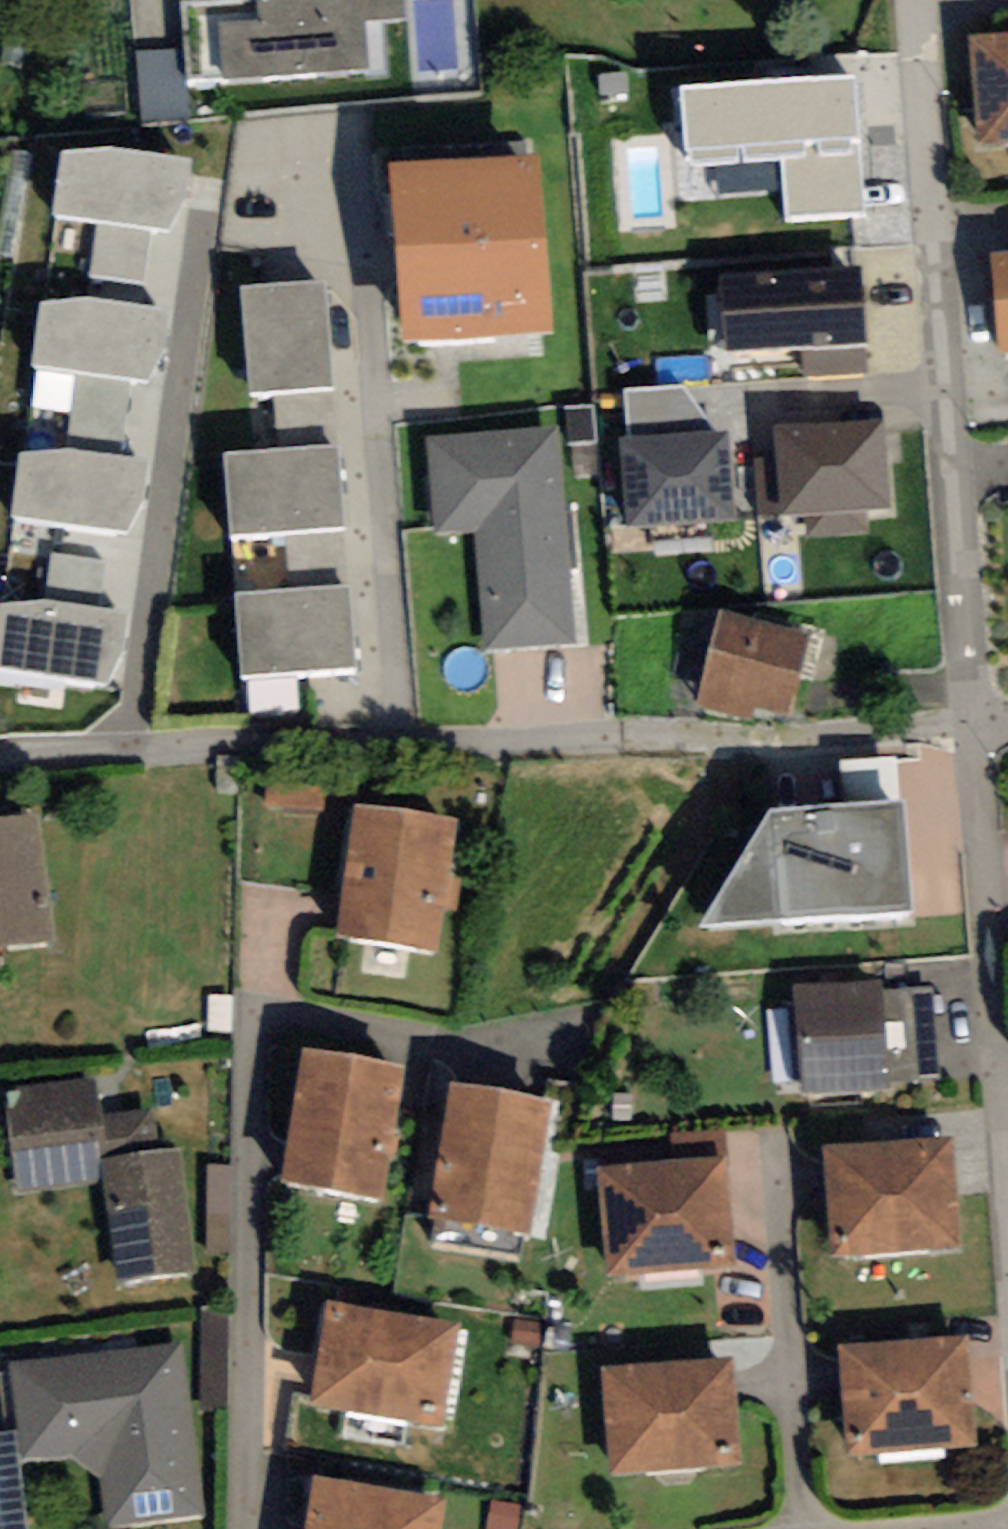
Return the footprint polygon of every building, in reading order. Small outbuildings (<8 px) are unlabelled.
[(257,2),(182,8),(188,83),(221,81),(222,89),(369,78),(366,30),(407,27),(405,0),(257,0),(257,2)] [(968,46),(977,155),(1007,152),(1007,42),(968,46)] [(179,54),(136,58),(142,126),(186,122),(179,54)] [(874,226),(866,94),(688,106),(693,175),(787,169),(791,232),(874,226)] [(57,154),(44,232),(186,245),(194,161),(113,148),(57,154)] [(541,170),(391,180),(403,357),(553,347),(541,170)] [(995,264),(1004,365),(1007,365),(1007,263),(995,264)] [(864,350),(867,349),(860,275),(718,289),(720,305),(723,346),(726,363),(800,356),(802,382),(866,376),(864,350)] [(328,288),(242,295),(250,404),(273,402),(332,398),(337,397),(328,288)] [(34,305),(21,383),(163,397),(171,310),(89,300),(34,305)] [(723,346),(720,305),(703,307),(707,347),(723,346)] [(627,447),(716,440),(683,389),(623,395),(627,447)] [(335,456),(332,398),(273,402),(278,461),(335,456)] [(866,514),(888,513),(881,429),(774,438),(776,460),(753,462),(758,519),(780,517),(780,522),(804,520),(806,542),(868,537),(866,514)] [(484,657),(576,649),(568,573),(576,572),(571,518),(564,519),(555,433),(428,444),(437,542),(473,538),(484,657)] [(627,447),(619,448),(626,537),(733,528),(726,439),(716,440),(627,447)] [(278,461),(224,466),(231,548),(285,544),(345,539),(349,538),(339,455),(335,456),(278,461)] [(69,463),(15,468),(12,519),(118,535),(119,527),(140,529),(142,472),(69,463)] [(348,596),(345,539),(285,544),(288,599),(348,596)] [(288,599),(237,602),(242,686),(357,676),(352,595),(348,596),(288,599)] [(130,616),(24,622),(29,706),(135,699),(130,616)] [(720,618),(698,715),(787,736),(809,638),(720,618)] [(840,767),(844,817),(903,813),(899,762),(840,767)] [(769,824),(697,941),(778,934),(913,923),(903,813),(844,817),(769,824)] [(355,814),(335,947),(437,962),(457,829),(355,814)] [(0,825),(0,957),(55,950),(38,820),(0,825)] [(801,1087),(887,1082),(887,1078),(916,1076),(910,985),(881,987),(881,974),(794,980),(801,1087)] [(304,1059),(281,1191),(382,1208),(405,1076),(304,1059)] [(102,1183),(100,1165),(108,1163),(160,1156),(154,1114),(102,1121),(97,1082),(3,1094),(16,1194),(102,1183)] [(550,1110),(450,1094),(428,1226),(529,1242),(550,1110)] [(952,1144),(824,1155),(833,1264),(961,1253),(952,1144)] [(108,1163),(100,1165),(102,1183),(118,1288),(197,1277),(179,1154),(160,1156),(108,1163)] [(726,1162),(597,1173),(607,1284),(735,1273),(726,1162)] [(230,1168),(209,1168),(207,1255),(229,1255),(230,1168)] [(461,1331),(324,1310),(307,1414),(444,1436),(461,1331)] [(967,1342),(839,1353),(848,1463),(976,1452),(967,1342)] [(8,1370),(16,1438),(20,1466),(72,1461),(98,1482),(103,1528),(138,1528),(203,1522),(183,1349),(8,1370)] [(732,1362),(602,1373),(611,1483),(741,1472),(732,1362)] [(16,1438),(0,1440),(0,1528),(27,1528),(20,1466),(16,1438)] [(312,1486),(305,1528),(443,1528),(446,1506),(312,1486)] [(491,1502),(486,1528),(517,1528),(521,1508),(491,1502)]
